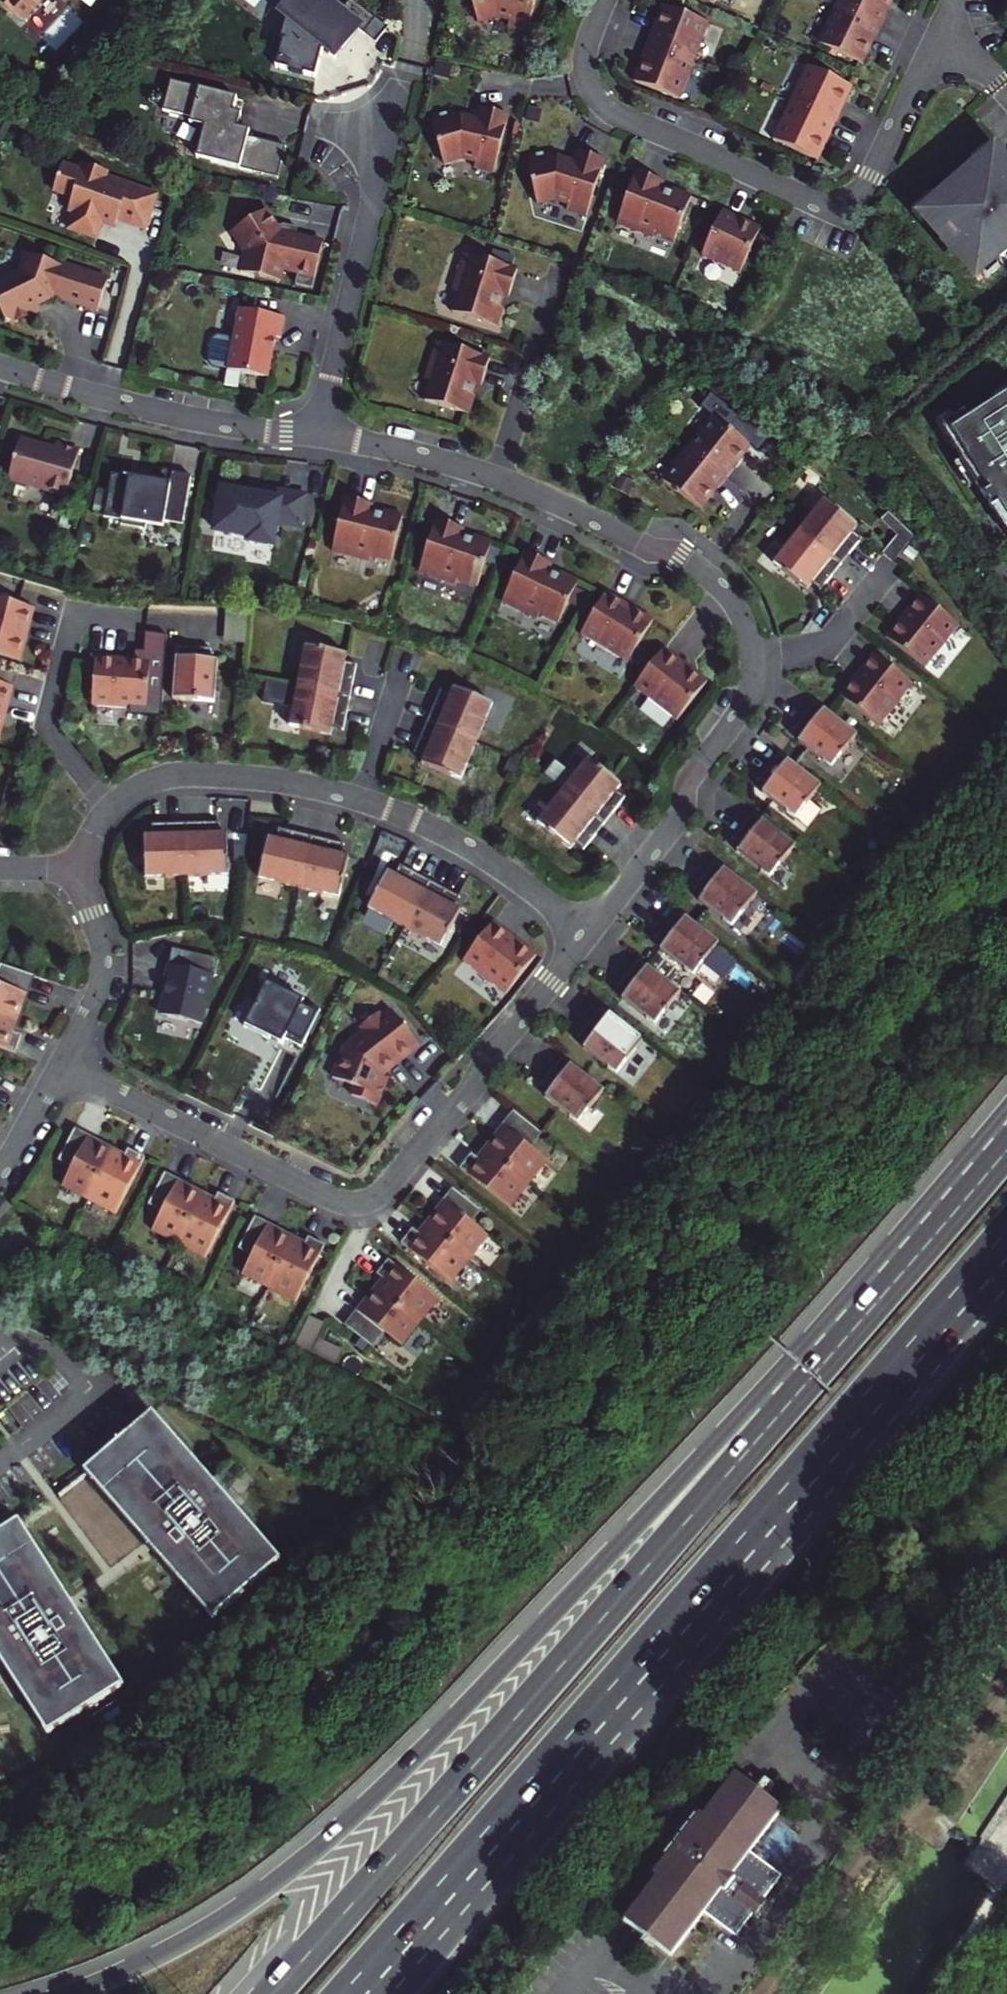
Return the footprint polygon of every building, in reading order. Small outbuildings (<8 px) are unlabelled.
[(23,22),(44,0),(0,0),(0,4),(23,22)] [(376,19),(353,0),(349,0),(342,10),(329,0),(290,0),(279,14),(290,23),(286,40),(283,39),(275,67),(289,70),(298,64),(303,74),(315,77),(323,48),(330,40),(342,50),(359,30),(364,34),(376,19)] [(478,23),(496,17),(510,21),(508,27),(528,32),(536,0),(471,0),(478,23)] [(881,27),(889,10),(888,9),(890,4),(885,2),(886,0),(842,0),(838,7),(881,27)] [(655,25),(648,43),(692,60),(706,21),(668,7),(663,22),(658,20),(656,25),(655,25)] [(872,45),(881,27),(838,7),(821,44),(857,62),(864,47),(869,49),(871,44),(872,45)] [(692,60),(648,43),(641,62),(642,62),(640,67),(645,69),(639,84),(677,98),(692,60)] [(793,104),(836,124),(844,106),(842,105),(845,100),(840,98),(847,83),(810,66),(793,104)] [(241,98),(175,81),(167,111),(195,118),(193,124),(202,126),(197,148),(217,153),(214,162),(258,173),(259,169),(267,171),(275,143),(240,134),(245,114),(237,112),(241,98)] [(827,141),(836,124),(793,104),(776,141),(812,158),(819,144),(823,146),(826,140),(827,141)] [(435,122),(432,122),(444,163),(462,158),(476,161),(475,168),(494,172),(508,116),(481,109),(478,119),(461,117),(461,113),(455,115),(454,110),(434,116),(435,122)] [(275,143),(267,171),(282,175),(289,146),(275,143)] [(535,158),(531,159),(539,201),(558,197),(571,202),(568,209),(588,215),(608,161),(581,151),(578,160),(561,157),(562,153),(555,154),(554,150),(534,154),(535,158)] [(975,277),(1006,250),(1006,178),(989,157),(921,215),(940,237),(939,238),(949,250),(950,249),(975,277)] [(68,230),(95,239),(101,223),(104,215),(117,220),(144,229),(156,195),(103,178),(105,172),(83,165),(81,173),(61,166),(52,192),(72,198),(67,212),(74,214),(68,230)] [(636,172),(617,224),(654,238),(655,233),(675,240),(691,197),(672,190),(671,193),(660,188),(662,182),(636,172)] [(312,288),(323,242),(296,235),(289,234),(289,235),(282,234),(278,227),(267,208),(235,228),(248,251),(243,271),(259,275),(259,276),(280,281),(283,269),(298,273),(296,284),(312,288)] [(741,217),(723,210),(706,253),(744,269),(759,231),(744,225),(746,221),(741,219),(741,217)] [(104,215),(101,223),(115,227),(117,220),(104,215)] [(281,224),(278,226),(278,227),(282,234),(289,235),(289,234),(296,235),(298,227),(283,224),(281,224)] [(510,296),(518,269),(465,253),(454,290),(459,292),(453,312),(497,325),(503,307),(498,305),(502,293),(510,296)] [(10,324),(38,311),(35,304),(43,300),(46,302),(50,301),(52,299),(52,297),(87,308),(88,306),(98,309),(107,282),(78,272),(79,269),(51,260),(50,263),(26,255),(18,278),(8,275),(0,278),(0,305),(0,304),(10,324)] [(286,318),(240,309),(235,338),(219,335),(214,339),(210,362),(213,367),(229,370),(241,373),(270,378),(277,338),(282,338),(286,318)] [(482,385),(491,357),(438,341),(426,378),(432,380),(426,400),(470,414),(475,395),(471,394),(474,382),(482,385)] [(229,370),(226,387),(238,389),(241,373),(229,370)] [(943,421),(962,455),(956,459),(984,511),(990,508),(1003,531),(1006,529),(1006,397),(970,418),(965,409),(943,421)] [(713,415),(687,447),(727,478),(739,463),(738,462),(741,458),(737,454),(747,442),(713,415)] [(20,439),(9,479),(67,495),(80,450),(56,444),(55,449),(20,439)] [(687,447),(662,479),(696,506),(706,494),(710,497),(714,493),(715,493),(727,478),(687,447)] [(134,472),(133,477),(153,481),(154,475),(134,472)] [(183,526),(191,476),(172,473),(170,484),(153,481),(133,477),(112,474),(108,498),(105,512),(104,518),(122,521),(121,526),(146,530),(148,520),(183,526)] [(256,495),(222,489),(215,530),(249,536),(249,541),(273,545),(277,522),(300,526),(305,496),(281,492),(281,493),(266,491),(266,489),(258,488),(256,495)] [(375,502),(348,495),(335,549),(372,558),(374,552),(394,557),(405,513),(386,508),(385,513),(373,510),(375,502)] [(94,511),(105,512),(108,498),(97,496),(94,511)] [(825,498),(799,531),(841,564),(862,537),(853,530),(858,524),(825,498)] [(466,526),(439,516),(421,569),(458,581),(460,576),(480,583),(495,539),(476,533),(475,538),(463,534),(466,526)] [(799,531),(773,564),(806,591),(811,584),(820,591),(841,564),(799,531)] [(554,562),(528,549),(504,599),(539,616),(541,611),(560,620),(581,579),(563,570),(561,575),(550,569),(554,562)] [(608,590),(582,633),(628,661),(651,625),(638,617),(641,611),(608,590)] [(901,628),(891,641),(925,667),(959,624),(919,594),(896,624),(901,628)] [(0,598),(0,654),(18,660),(22,644),(29,646),(40,610),(0,598)] [(229,606),(226,642),(245,643),(248,607),(229,606)] [(348,653),(307,645),(298,686),(350,697),(357,663),(346,661),(348,653)] [(211,648),(176,646),(173,699),(215,701),(218,660),(210,659),(211,648)] [(665,649),(634,687),(677,721),(703,688),(691,678),(695,673),(665,649)] [(855,687),(845,700),(879,726),(913,683),(873,653),(850,683),(855,687)] [(95,654),(92,704),(146,708),(149,665),(133,664),(134,657),(95,654)] [(265,680),(263,700),(282,703),(285,683),(265,680)] [(0,682),(0,723),(5,724),(16,687),(0,682)] [(344,731),(350,697),(298,686),(290,728),(331,736),(333,729),(344,731)] [(441,689),(428,721),(477,741),(493,702),(454,686),(451,693),(441,689)] [(859,736),(817,703),(796,730),(805,737),(800,743),(832,769),(859,736)] [(460,781),(477,741),(428,721),(414,753),(425,757),(421,764),(460,781)] [(820,785),(779,752),(757,779),(766,786),(761,792),(794,818),(820,785)] [(621,783),(588,757),(562,791),(604,823),(625,796),(617,789),(621,783)] [(583,851),(604,823),(562,791),(536,824),(569,850),(574,844),(583,851)] [(795,844),(753,811),(732,838),(741,845),(736,852),(769,878),(795,844)] [(220,823),(185,824),(187,877),(229,876),(228,834),(220,834),(220,823)] [(144,878),(187,877),(185,824),(151,825),(151,836),(143,836),(144,878)] [(299,888),(311,837),(277,829),(275,839),(267,838),(258,879),(299,888)] [(345,844),(311,837),(299,888),(340,898),(350,857),(342,855),(345,844)] [(757,893),(715,861),(694,888),(702,894),(698,901),(731,927),(757,893)] [(404,928),(430,881),(399,865),(394,875),(387,871),(367,908),(404,928)] [(460,898),(430,881),(404,928),(442,948),(462,911),(455,907),(460,898)] [(719,942),(677,910),(655,937),(664,944),(659,950),(692,976),(719,942)] [(495,922),(463,961),(506,995),(533,962),(520,952),(525,946),(495,922)] [(218,959),(171,950),(165,984),(167,985),(168,985),(162,1017),(203,1025),(213,976),(215,976),(218,959)] [(680,991),(638,959),(617,986),(626,993),(621,999),(654,1025),(680,991)] [(11,1019),(18,1021),(24,1001),(18,999),(26,977),(0,968),(0,1015),(11,1019)] [(26,977),(18,999),(24,1001),(32,979),(26,977)] [(268,980),(245,1025),(283,1044),(286,1039),(302,1047),(321,1010),(304,1002),(305,1001),(290,994),(291,992),(268,980)] [(642,1041),(600,1008),(579,1035),(588,1042),(583,1048),(616,1074),(642,1041)] [(377,1012),(359,1027),(364,1033),(348,1048),(346,1051),(344,1051),(333,1080),(356,1088),(352,1097),(378,1106),(388,1080),(381,1077),(385,1068),(393,1061),(396,1065),(420,1045),(391,1011),(382,1018),(377,1012)] [(0,1015),(0,1047),(15,1052),(21,1034),(14,1032),(8,1030),(11,1019),(0,1015)] [(11,1019),(8,1030),(14,1032),(18,1021),(11,1019)] [(604,1089),(562,1057),(540,1084),(549,1091),(544,1097),(577,1123),(604,1089)] [(492,1155),(530,1185),(549,1161),(499,1122),(488,1137),(494,1142),(499,1146),(492,1155)] [(74,1129),(71,1135),(92,1146),(95,1140),(74,1129)] [(62,1186),(88,1199),(111,1156),(114,1150),(95,1140),(92,1146),(71,1135),(58,1160),(72,1167),(62,1186)] [(494,1142),(487,1150),(492,1155),(499,1146),(494,1142)] [(111,1156),(88,1199),(115,1213),(144,1157),(127,1148),(124,1155),(121,1161),(111,1156)] [(114,1150),(111,1156),(121,1161),(124,1155),(114,1150)] [(512,1208),(530,1185),(492,1155),(487,1150),(474,1167),(479,1171),(467,1187),(489,1204),(495,1195),(512,1208)] [(474,1167),(461,1183),(467,1187),(479,1171),(474,1167)] [(164,1174),(161,1180),(182,1191),(185,1185),(164,1174)] [(152,1231),(178,1244),(200,1201),(203,1195),(185,1185),(182,1191),(161,1180),(148,1205),(161,1212),(152,1231)] [(200,1201),(178,1244),(205,1258),(234,1202),(217,1193),(214,1200),(211,1206),(200,1201)] [(203,1195),(200,1201),(211,1206),(214,1200),(203,1195)] [(438,1233),(476,1263),(495,1240),(445,1201),(434,1215),(445,1225),(438,1233)] [(434,1215),(426,1224),(432,1229),(438,1233),(445,1225),(434,1215)] [(254,1218),(251,1224),(272,1235),(275,1229),(254,1218)] [(242,1274),(268,1288),(291,1245),(294,1239),(275,1229),(272,1235),(251,1224),(238,1249),(251,1256),(242,1274)] [(458,1287),(476,1263),(438,1233),(432,1229),(420,1246),(425,1250),(413,1266),(435,1283),(441,1274),(458,1287)] [(291,1245),(268,1288),(295,1302),(324,1246),(307,1237),(304,1244),(301,1250),(291,1245)] [(294,1239),(291,1245),(301,1250),(304,1244),(294,1239)] [(420,1246),(407,1262),(413,1266),(425,1250),(420,1246)] [(388,1298),(426,1328),(445,1305),(395,1265),(383,1280),(395,1289),(388,1298)] [(383,1280),(376,1289),(382,1294),(388,1298),(395,1289),(383,1280)] [(408,1352),(426,1328),(388,1298),(382,1294),(369,1311),(375,1315),(362,1330),(384,1347),(391,1339),(408,1352)] [(369,1311),(357,1326),(362,1330),(375,1315),(369,1311)] [(335,1362),(340,1348),(317,1340),(324,1322),(306,1316),(295,1348),(335,1362)] [(156,1419),(89,1479),(218,1623),(285,1563),(156,1419)] [(23,1529),(0,1543),(0,1659),(50,1738),(125,1691),(23,1529)] [(659,1880),(627,1924),(674,1958),(706,1914),(735,1934),(741,1933),(757,1912),(749,1907),(758,1896),(765,1901),(780,1880),(779,1873),(750,1853),(783,1809),(736,1775),(705,1818),(701,1816),(656,1877),(659,1880)] [(757,1912),(759,1914),(768,1903),(765,1901),(758,1896),(749,1907),(757,1912)]
